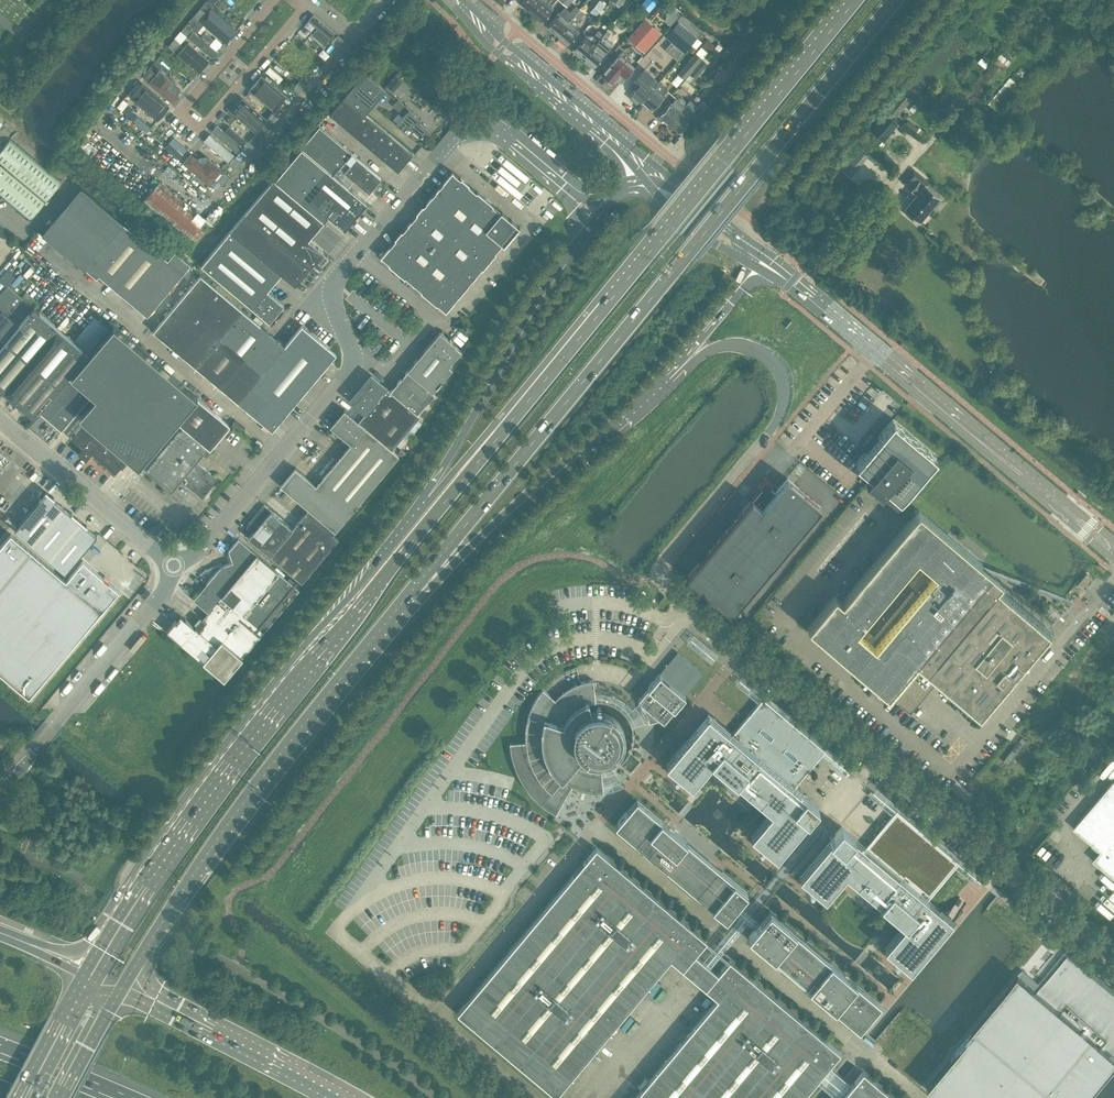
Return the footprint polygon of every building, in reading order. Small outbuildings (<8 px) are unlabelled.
[(541,0),(523,0),(520,2),(531,11),(541,0)] [(553,6),(547,1),(548,0),(541,0),(531,11),(541,20),(553,6)] [(596,15),(605,4),(600,0),(591,11),(596,15)] [(657,0),(644,0),(641,4),(648,10),(657,0)] [(558,34),(579,9),(575,5),(567,14),(570,16),(567,20),(559,13),(548,26),(558,34)] [(199,20),(206,12),(200,8),(194,15),(199,20)] [(568,42),(578,30),(573,26),(584,13),(579,9),(558,34),(560,36),(558,38),(565,44),(567,42),(568,42)] [(211,10),(201,22),(226,43),(236,31),(211,10)] [(311,12),(301,24),(326,45),(336,33),(311,12)] [(645,53),(662,32),(646,17),(628,38),(645,53)] [(697,36),(678,21),(666,36),(684,51),(697,36)] [(186,35),(193,28),(187,23),(181,31),(186,35)] [(198,25),(188,37),(213,58),(223,46),(198,25)] [(584,56),(602,35),(598,31),(593,36),(595,38),(593,42),(585,35),(574,48),(575,48),(573,51),(580,57),(582,54),(584,56)] [(337,47),(343,39),(338,35),(331,42),(337,47)] [(594,65),(605,53),(599,48),(607,39),(602,35),(584,56),(594,65)] [(180,42),(175,38),(168,46),(174,50),(180,42)] [(619,43),(614,39),(608,47),(612,51),(619,43)] [(185,40),(175,52),(201,73),(211,61),(185,40)] [(693,52),(676,72),(682,77),(699,57),(693,52)] [(612,83),(616,78),(621,82),(633,66),(618,54),(602,74),(612,83)] [(272,58),(262,69),(288,91),(297,79),(272,58)] [(706,64),(701,59),(692,70),(697,75),(706,64)] [(981,97),(1003,71),(993,63),(971,89),(981,97)] [(642,101),(659,82),(658,81),(652,76),(643,68),(632,81),(637,86),(632,92),(642,101)] [(158,69),(148,81),(173,102),(183,91),(158,69)] [(413,152),(366,112),(385,89),(364,71),(329,112),(397,170),(413,152)] [(259,77),(250,88),(275,110),(285,98),(259,77)] [(298,93),(305,85),(299,80),(293,88),(298,93)] [(663,96),(662,95),(667,89),(659,82),(642,101),(652,109),(663,96)] [(142,86),(132,97),(157,119),(166,108),(142,86)] [(883,139),(898,121),(894,117),(909,98),(901,92),(891,104),(889,102),(880,113),(883,116),(872,130),(883,139)] [(292,100),(288,96),(282,104),(286,108),(292,100)] [(668,123),(684,105),(675,97),(671,102),(670,101),(659,115),(668,123)] [(427,126),(423,123),(422,123),(419,121),(421,119),(398,100),(393,106),(404,115),(396,124),(408,134),(411,131),(419,138),(420,136),(421,136),(423,134),(424,135),(427,131),(427,128),(426,127),(427,126)] [(243,101),(234,111),(255,129),(264,118),(243,101)] [(679,132),(690,119),(694,122),(708,106),(702,101),(695,109),(693,108),(691,111),(684,105),(668,123),(679,132)] [(273,123),(279,115),(274,111),(267,118),(273,123)] [(221,118),(212,130),(237,151),(247,139),(221,118)] [(380,177),(319,126),(301,148),(333,175),(339,167),(368,192),(380,177)] [(209,133),(199,145),(224,166),(234,155),(209,133)] [(29,219),(61,181),(10,138),(0,151),(0,195),(29,219)] [(247,153),(254,146),(248,141),(242,149),(247,153)] [(366,203),(333,175),(301,148),(274,180),(323,221),(328,216),(344,230),(366,203)] [(196,149),(186,160),(211,182),(221,170),(196,149)] [(235,169),(241,161),(236,156),(229,164),(235,169)] [(928,186),(930,183),(913,169),(903,181),(911,188),(916,193),(904,208),(907,211),(906,213),(914,220),(915,217),(919,220),(932,204),(935,206),(941,199),(939,197),(940,196),(928,186)] [(222,184),(228,176),(223,171),(216,179),(222,184)] [(485,229),(500,212),(452,171),(381,256),(445,310),(502,243),(485,229)] [(273,179),(247,210),(310,267),(316,272),(328,257),(308,240),(323,221),(274,180),(273,179)] [(160,181),(142,202),(191,244),(209,222),(160,181)] [(86,268),(124,222),(81,186),(41,233),(84,269),(86,268)] [(295,285),(310,267),(247,210),(230,231),(281,274),(295,285)] [(504,245),(519,226),(502,212),(501,210),(500,212),(485,229),(502,243),(504,245)] [(132,302),(168,259),(124,222),(86,268),(96,276),(98,274),(132,302)] [(267,290),(281,274),(230,231),(201,265),(269,322),(284,304),(267,290)] [(179,352),(226,296),(200,274),(153,331),(179,352)] [(33,307),(7,285),(0,293),(0,345),(33,307)] [(195,366),(222,335),(243,310),(226,296),(179,352),(195,366)] [(0,345),(0,389),(33,417),(39,410),(68,376),(87,354),(33,307),(0,345)] [(284,345),(264,328),(243,310),(222,335),(247,356),(263,370),(284,345)] [(113,325),(71,375),(95,396),(79,415),(84,419),(85,420),(70,437),(83,447),(78,453),(86,459),(92,451),(115,471),(119,466),(122,468),(130,459),(138,465),(176,420),(196,397),(197,396),(139,347),(113,325)] [(286,413),(329,362),(336,353),(301,325),(284,345),(263,370),(264,370),(252,384),(269,398),(286,413)] [(449,365),(461,350),(439,331),(407,370),(432,391),(452,368),(449,365)] [(221,387),(247,356),(222,335),(195,366),(221,387)] [(264,370),(263,370),(247,356),(221,387),(237,401),(252,384),(264,370)] [(417,413),(434,393),(432,391),(407,370),(390,390),(417,413)] [(391,449),(420,415),(417,413),(390,390),(386,387),(371,374),(349,400),(364,412),(357,421),(391,449)] [(61,429),(90,395),(68,376),(39,410),(61,429)] [(254,415),(269,398),(252,384),(237,401),(254,415)] [(196,461),(208,447),(210,448),(229,425),(197,397),(176,422),(183,427),(150,466),(158,473),(157,474),(164,480),(165,479),(174,487),(183,476),(188,480),(185,483),(202,498),(206,494),(207,492),(218,479),(196,461)] [(272,430),(286,413),(269,398),(254,415),(272,430)] [(367,493),(398,455),(391,449),(357,421),(344,409),(330,426),(351,443),(333,464),(367,493)] [(895,502),(935,454),(936,455),(936,454),(912,433),(910,433),(892,419),(880,433),(857,461),(871,472),(865,479),(912,518),(913,517),(895,502)] [(349,514),(367,493),(333,464),(315,485),(295,467),(280,485),(287,490),(308,508),(335,530),(342,522),(349,514)] [(731,612),(821,506),(787,477),(775,492),(770,487),(770,483),(767,481),(764,482),(762,484),(762,488),(761,489),(753,499),(752,499),(699,562),(687,575),(731,612)] [(46,492),(14,529),(31,543),(63,506),(46,492)] [(301,582),(338,538),(332,533),(335,530),(308,508),(292,527),(264,504),(249,522),(251,524),(248,527),(253,531),(248,537),(301,582)] [(63,506),(31,543),(48,557),(80,520),(63,506)] [(1001,580),(991,571),(981,563),(919,511),(914,517),(913,517),(912,518),(846,597),(839,591),(836,595),(835,595),(808,627),(888,694),(889,693),(898,682),(906,689),(915,680),(906,673),(917,660),(978,712),(1048,630),(996,586),(1001,580)] [(80,520),(48,557),(65,572),(97,534),(80,520)] [(0,546),(0,672),(29,697),(119,590),(109,581),(104,577),(83,559),(66,580),(11,533),(0,546)] [(224,678),(299,589),(238,538),(228,550),(232,561),(220,566),(206,583),(193,598),(212,615),(206,622),(198,615),(193,621),(196,624),(195,626),(185,618),(176,619),(167,630),(224,678)] [(145,598),(150,592),(146,589),(141,595),(145,598)] [(663,720),(683,697),(685,694),(659,673),(648,687),(651,691),(638,701),(641,705),(641,707),(641,710),(641,712),(642,713),(644,715),(645,716),(647,717),(649,722),(661,718),(663,720)] [(620,738),(620,735),(620,733),(619,730),(619,728),(618,726),(617,724),(615,722),(614,721),(612,718),(609,716),(606,715),(603,714),(599,713),(596,713),(592,713),(592,714),(589,702),(590,702),(592,701),(595,701),(593,679),(591,680),(585,681),(580,682),(584,694),(579,695),(575,697),(571,700),(567,703),(564,706),(553,697),(542,689),(538,694),(535,698),(532,703),(530,709),(528,714),(527,719),(526,725),(525,730),(525,736),(525,741),(511,742),(512,749),(513,755),(515,761),(517,768),(520,773),(523,779),(526,785),(530,790),(534,795),(539,799),(544,804),(549,807),(555,811),(562,799),(563,800),(571,786),(575,788),(579,789),(583,790),(587,791),(591,792),(593,792),(596,792),(599,792),(603,792),(602,778),(596,779),(596,770),(593,770),(592,770),(588,769),(585,768),(582,767),(579,765),(576,763),(583,754),(585,755),(587,756),(589,757),(591,758),(593,758),(596,758),(599,758),(603,758),(606,757),(609,755),(612,753),(614,751),(615,750),(617,747),(618,744),(619,741),(620,738)] [(824,751),(825,750),(763,697),(761,699),(732,734),(720,723),(708,714),(705,716),(667,762),(666,764),(691,785),(712,761),(718,766),(720,764),(724,768),(722,770),(736,782),(738,780),(772,809),(771,811),(751,835),(776,856),(807,820),(815,826),(774,875),(765,886),(745,910),(737,903),(747,891),(721,870),(720,871),(685,842),(686,840),(673,829),(671,831),(667,827),(668,825),(636,798),(635,800),(615,824),(724,916),(726,917),(732,910),(740,916),(703,960),(695,954),(706,940),(705,938),(614,863),(596,847),(580,866),(573,874),(457,1012),(555,1095),(614,1025),(670,959),(717,998),(633,1097),(801,1097),(816,1081),(824,1087),(831,1093),(836,1097),(895,1097),(864,1072),(863,1071),(851,1085),(844,1078),(836,1072),(829,1066),(840,1052),(838,1051),(731,961),(729,959),(718,973),(710,966),(747,922),(755,929),(748,936),(750,938),(822,998),(827,1003),(858,1028),(859,1029),(881,1003),(849,976),(847,978),(843,975),(844,973),(831,961),(829,963),(795,933),(796,932),(770,910),(760,923),(752,916),(773,892),(782,881),(822,833),(830,839),(799,876),(825,897),(846,873),(847,872),(882,901),(880,902),(894,914),(896,912),(900,915),(898,917),(905,923),(884,947),(910,968),(952,918),(928,898),(957,863),(958,862),(896,810),(895,811),(866,846),(841,826),(835,833),(812,814),(819,806),(794,786),(824,751)] [(960,797),(965,791),(948,777),(943,783),(960,797)] [(1074,827),(1101,850),(1093,859),(1113,877),(1113,780),(1074,827)] [(1113,1067),(1113,992),(1067,953),(1037,990),(1018,975),(925,1086),(939,1097),(1042,1097),(1049,1090),(1058,1097),(1059,1097),(1088,1097),(1113,1067)]
